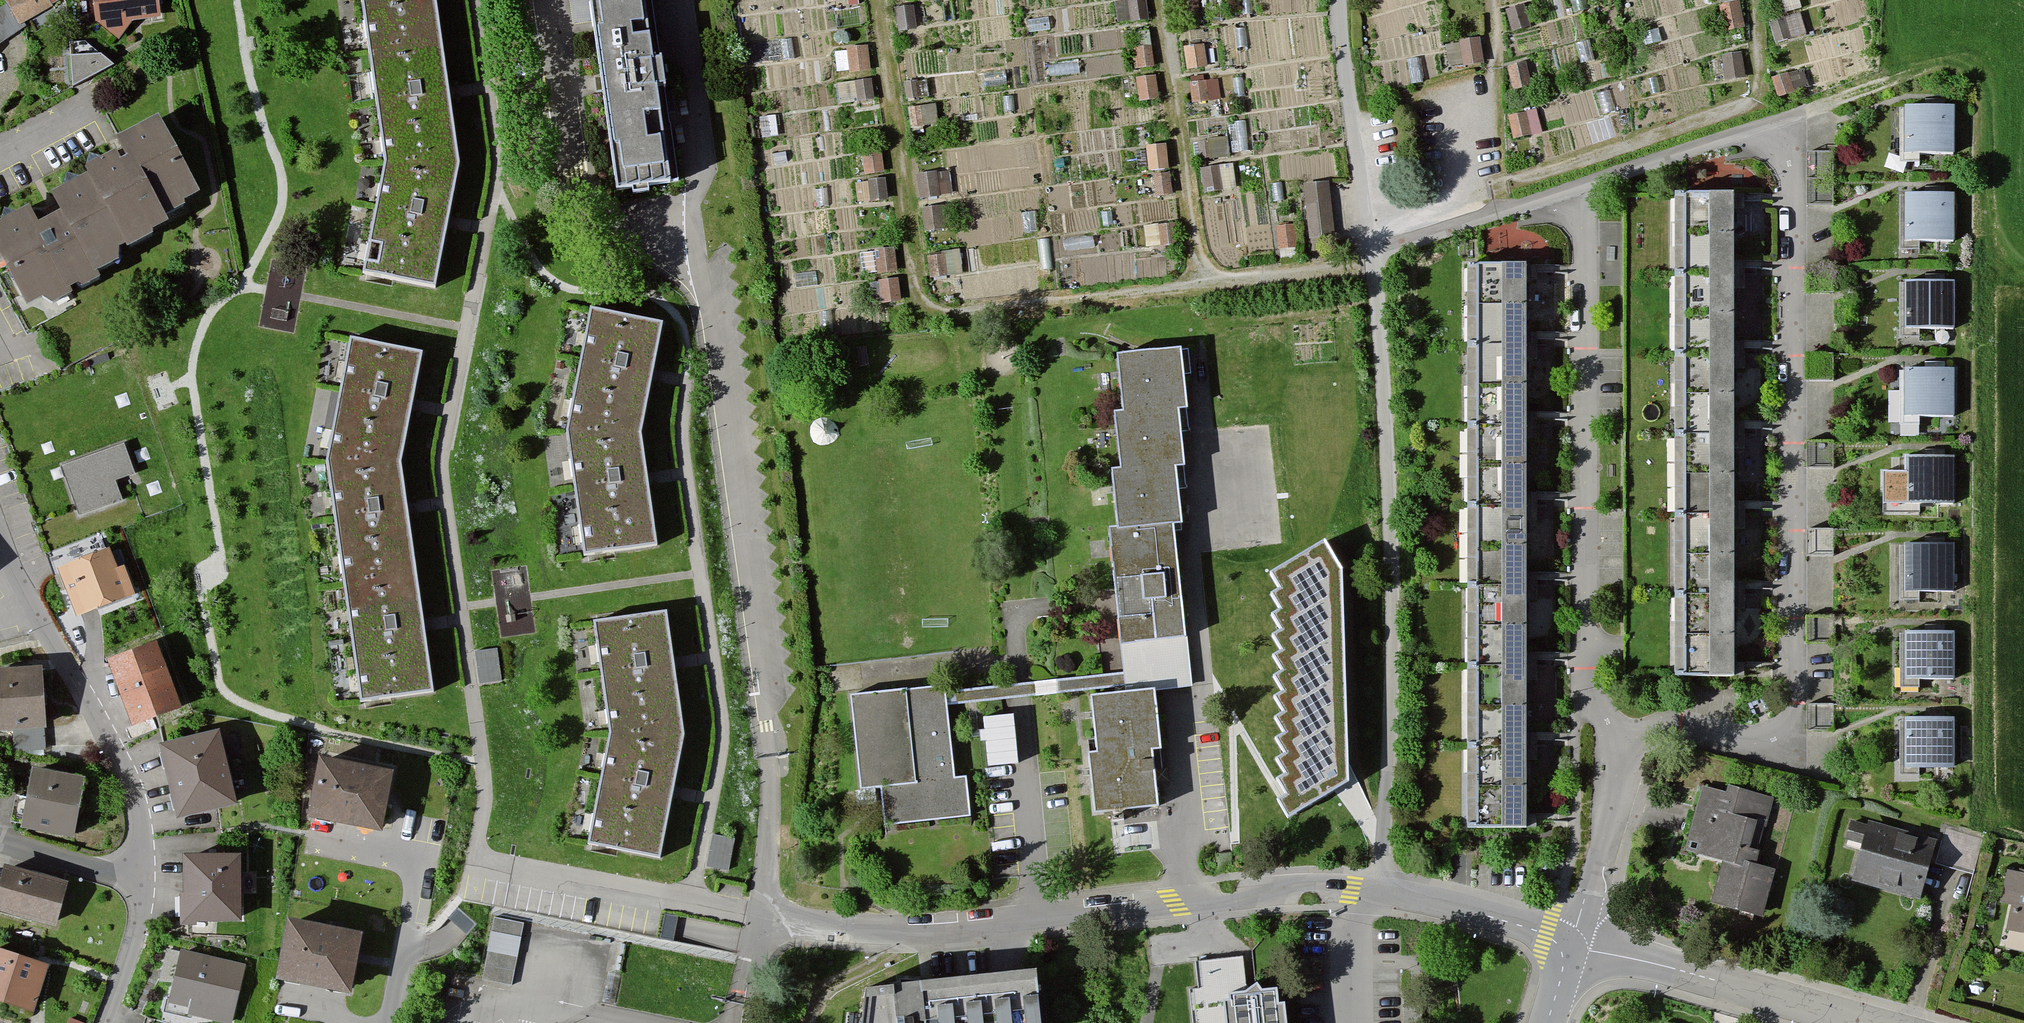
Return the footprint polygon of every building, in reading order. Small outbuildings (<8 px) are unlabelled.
[(23,35),(19,30),(69,1),(68,0),(14,0),(2,7),(4,11),(0,13),(0,47),(23,35)] [(94,25),(113,37),(128,23),(160,21),(159,0),(93,0),(94,25)] [(381,163),(358,274),(434,290),(460,167),(435,0),(357,0),(381,163)] [(612,198),(677,189),(650,0),(584,0),(612,198)] [(1150,17),(1148,0),(1117,0),(1120,20),(1150,17)] [(1447,40),(1450,66),(1486,61),(1483,35),(1447,40)] [(837,46),(840,70),(872,67),(870,43),(837,46)] [(100,59),(68,63),(70,97),(111,73),(100,59)] [(837,81),(840,100),(876,95),(874,76),(837,81)] [(1538,107),(1509,113),(1514,136),(1543,130),(1538,107)] [(1953,113),(1901,114),(1902,159),(1955,158),(1953,113)] [(25,215),(11,222),(0,217),(0,276),(21,315),(42,304),(46,312),(96,286),(92,280),(120,265),(116,257),(164,231),(159,221),(197,201),(156,122),(112,145),(122,164),(113,168),(109,161),(95,168),(83,164),(80,176),(78,177),(82,184),(75,188),(61,182),(59,196),(45,204),(54,221),(34,232),(25,215)] [(1204,165),(1206,188),(1235,186),(1234,163),(1204,165)] [(953,190),(950,167),(917,172),(921,195),(953,190)] [(1155,178),(1160,194),(1175,189),(1170,173),(1155,178)] [(1329,182),(1304,185),(1309,243),(1334,240),(1329,182)] [(949,194),(924,195),(925,228),(950,227),(949,194)] [(1739,685),(1736,200),(1673,200),(1676,685),(1739,685)] [(1955,200),(1903,201),(1904,246),(1956,245),(1955,200)] [(1147,222),(1148,243),(1177,242),(1177,221),(1147,222)] [(1279,224),(1279,244),(1296,243),(1295,223),(1279,224)] [(861,249),(864,273),(899,270),(897,245),(861,249)] [(930,273),(963,272),(962,249),(929,251),(930,273)] [(1528,837),(1529,270),(1468,270),(1467,837),(1528,837)] [(879,302),(902,299),(899,275),(876,278),(879,302)] [(1954,288),(1901,290),(1903,335),(1955,333),(1954,288)] [(657,551),(639,440),(662,328),(586,313),(560,436),(580,563),(657,551)] [(430,698),(398,470),(421,359),(345,343),(319,467),(354,710),(430,698)] [(1126,699),(1089,704),(1096,760),(1086,761),(1094,823),(1157,814),(1150,756),(1159,755),(1152,696),(1191,691),(1171,533),(1180,531),(1175,494),(1186,493),(1178,437),(1188,436),(1181,378),(1191,377),(1188,352),(1113,362),(1120,419),(1112,420),(1119,475),(1107,477),(1115,536),(1105,537),(1126,699)] [(1955,374),(1903,376),(1904,421),(1956,419),(1955,374)] [(60,464),(79,514),(124,497),(117,477),(136,470),(125,440),(60,464)] [(1953,462),(1901,463),(1902,508),(1954,507),(1953,462)] [(1810,528),(1811,549),(1833,548),(1833,527),(1810,528)] [(107,529),(50,550),(56,565),(112,544),(107,529)] [(1288,815),(1352,784),(1344,572),(1330,542),(1271,570),(1281,589),(1273,593),(1276,600),(1278,642),(1277,640),(1277,657),(1284,672),(1276,676),(1279,681),(1280,724),(1279,722),(1280,741),(1286,753),(1268,762),(1269,775),(1288,815)] [(1955,551),(1903,552),(1904,597),(1956,596),(1955,551)] [(115,572),(108,555),(57,575),(76,621),(132,599),(121,570),(115,572)] [(1532,571),(1531,616),(1553,617),(1554,571),(1532,571)] [(587,626),(604,737),(581,849),(657,865),(683,741),(663,614),(587,626)] [(1956,636),(1904,637),(1905,682),(1957,681),(1956,636)] [(496,646),(476,650),(483,682),(503,677),(496,646)] [(177,714),(151,649),(103,669),(129,734),(177,714)] [(0,678),(0,737),(41,734),(37,676),(0,678)] [(966,783),(953,785),(943,693),(848,702),(858,798),(881,795),(884,831),(970,823),(966,783)] [(1835,725),(1836,706),(1811,705),(1811,724),(1835,725)] [(1017,713),(985,714),(988,764),(1020,762),(1017,713)] [(1955,725),(1903,726),(1904,771),(1956,770),(1955,725)] [(234,809),(215,735),(154,750),(173,824),(234,809)] [(390,778),(315,764),(304,824),(379,837),(390,778)] [(81,785),(28,775),(17,835),(70,845),(81,785)] [(1724,799),(1703,792),(1683,854),(1723,867),(1711,905),(1761,921),(1776,874),(1754,867),(1774,804),(1727,789),(1724,799)] [(1933,847),(1867,829),(1850,889),(1917,907),(1933,847)] [(729,868),(735,836),(714,832),(708,864),(729,868)] [(241,925),(238,858),(179,861),(182,927),(241,925)] [(57,932),(67,888),(1,872),(0,875),(0,918),(57,932)] [(2007,872),(1999,908),(2011,911),(2005,936),(2023,941),(2023,876),(2007,872)] [(513,981),(525,920),(495,915),(483,976),(513,981)] [(360,939),(282,927),(273,988),(350,1000),(360,939)] [(189,1012),(191,1004),(234,1014),(245,969),(181,954),(168,1007),(189,1012)] [(0,957),(0,1007),(31,1016),(45,971),(0,957)] [(860,999),(857,1022),(1037,1022),(1032,978),(860,999)] [(1284,1012),(1276,1012),(1275,996),(1259,997),(1253,992),(1244,1000),(1226,1002),(1226,1008),(1221,1008),(1222,1022),(1284,1022),(1284,1012)]
